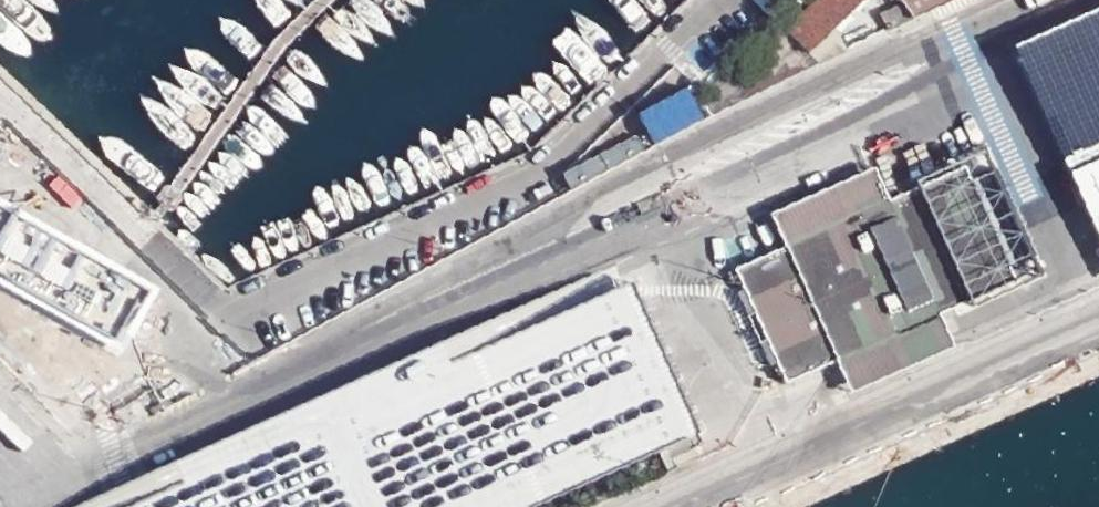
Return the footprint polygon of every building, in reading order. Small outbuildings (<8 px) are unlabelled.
[(783,24),(804,48),(823,31),(856,0),(809,0),(783,24)] [(851,21),(859,37),(910,13),(900,0),(896,0),(851,21)] [(910,13),(939,0),(900,0),(910,13)] [(804,48),(783,24),(751,68),(764,87),(814,58),(804,48)] [(823,31),(804,48),(814,58),(838,47),(823,31)] [(883,195),(778,241),(729,262),(738,282),(748,277),(762,309),(752,314),(757,326),(768,322),(781,354),(771,359),(779,377),(829,355),(933,310),(1011,277),(1004,262),(999,265),(992,263),(984,249),(988,241),(994,239),(976,199),(970,201),(964,198),(958,185),(960,177),(966,175),(959,161),(883,195)] [(764,208),(778,241),(883,195),(869,163),(764,208)] [(976,199),(966,175),(960,177),(958,185),(964,198),(970,201),(976,199)] [(208,284),(211,288),(216,284),(167,237),(166,238),(211,281),(208,284)] [(1004,262),(994,239),(988,241),(984,249),(992,263),(999,265),(1004,262)] [(698,428),(621,259),(75,506),(525,506),(698,428)] [(748,277),(738,282),(752,314),(762,309),(748,277)] [(179,313),(184,317),(211,288),(208,284),(207,285),(190,302),(179,313)] [(44,297),(119,362),(125,356),(51,291),(44,297)] [(933,310),(829,355),(843,387),(948,343),(933,310)] [(768,322),(757,326),(771,359),(781,354),(768,322)] [(174,374),(158,361),(142,380),(163,399),(185,382),(174,374)]
